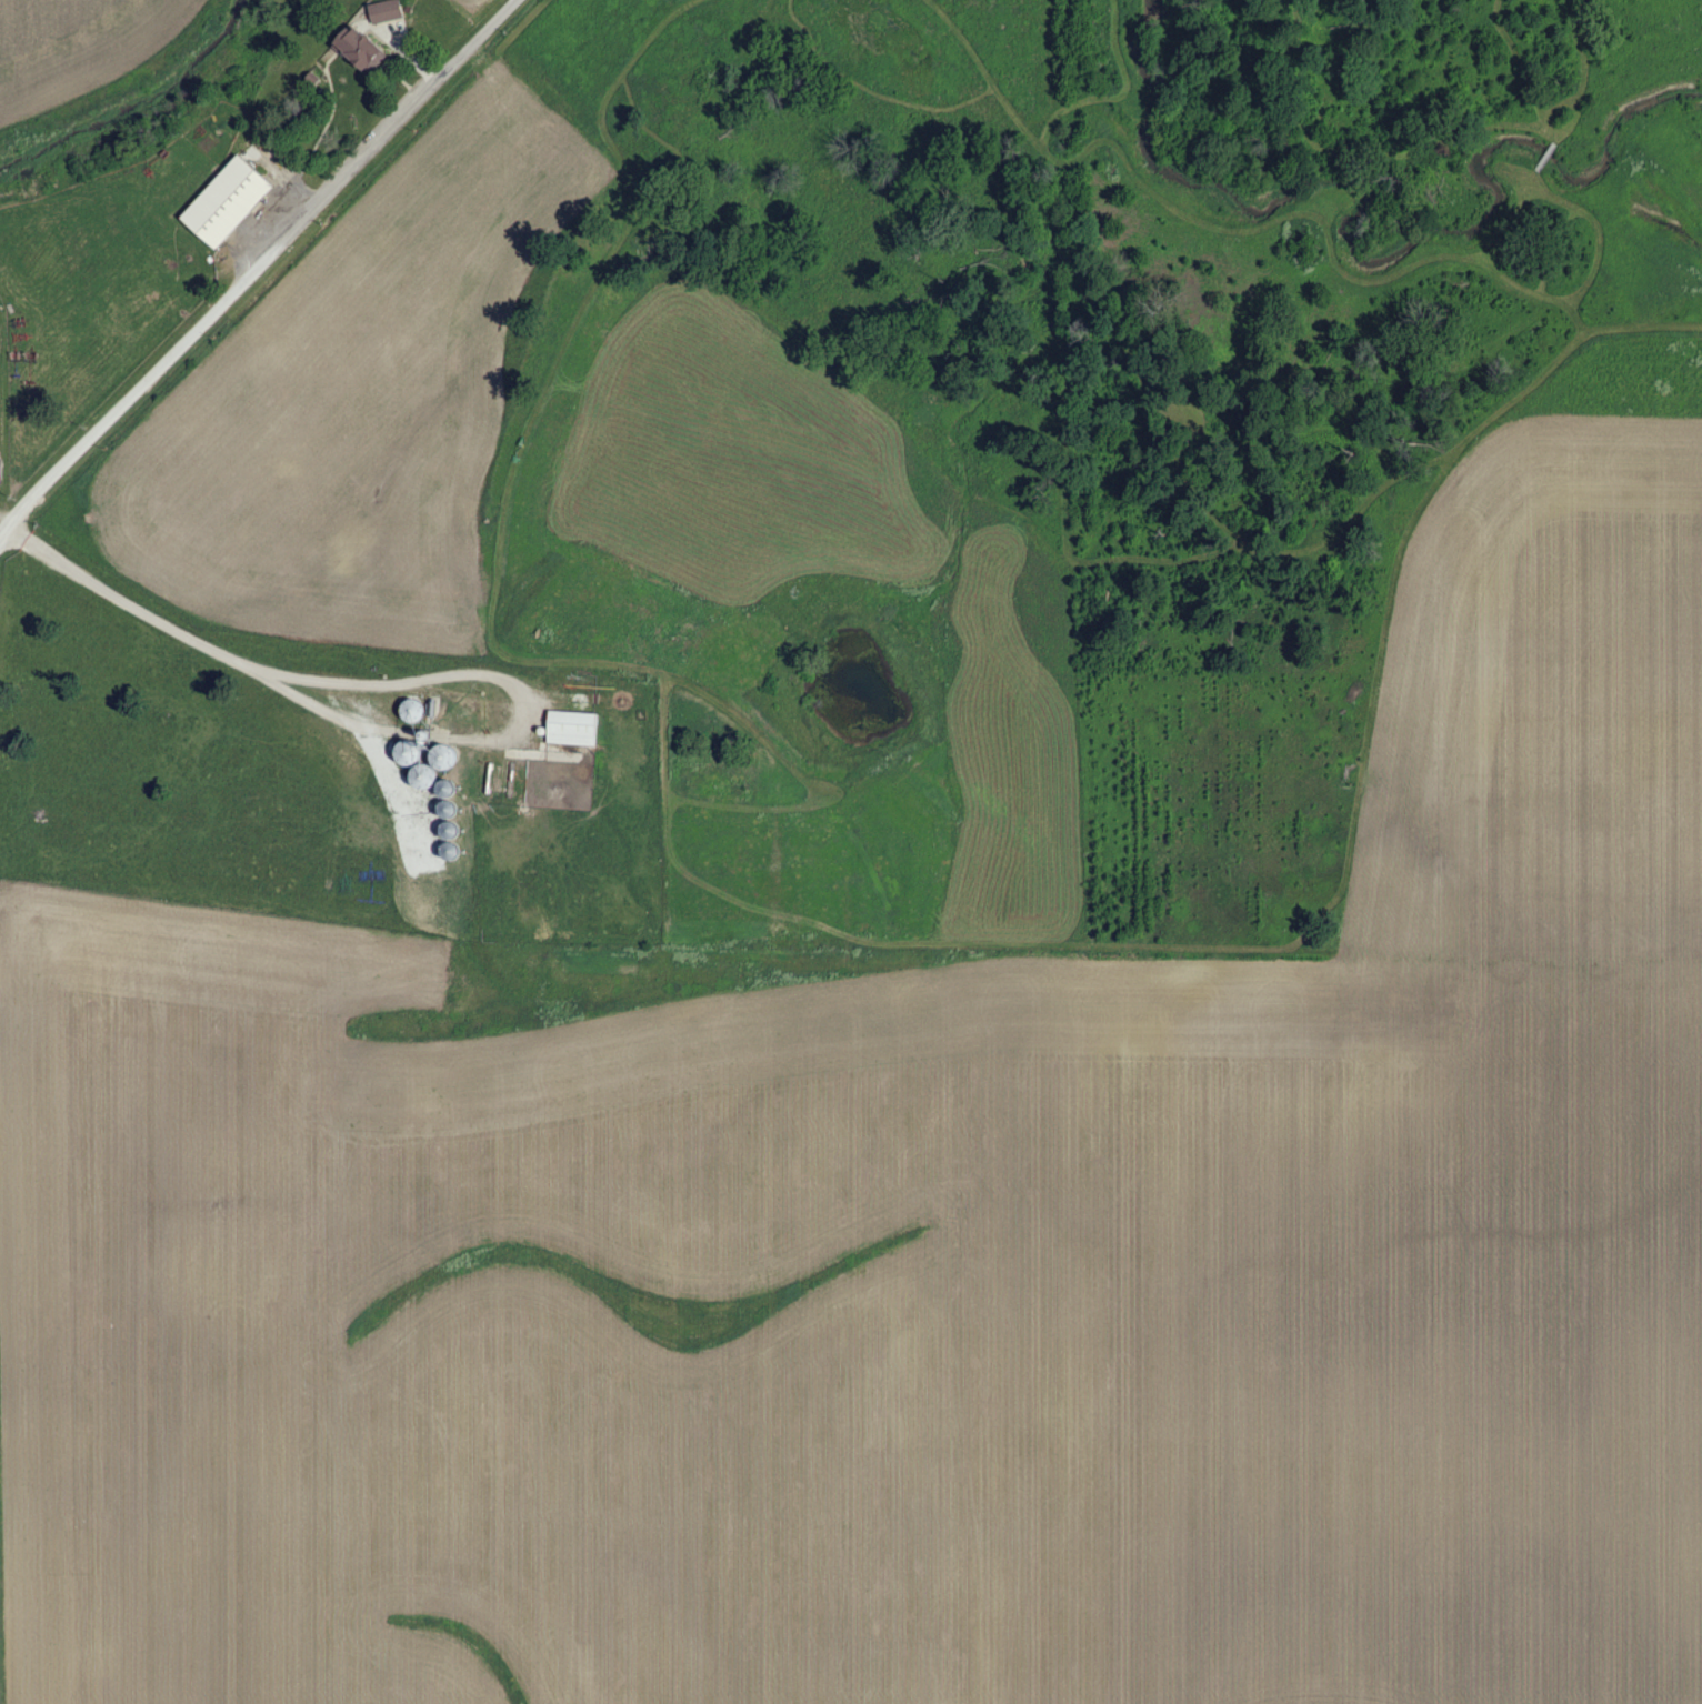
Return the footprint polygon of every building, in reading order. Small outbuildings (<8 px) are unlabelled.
[(406,0),(374,5),(377,25),(409,20),(406,0)] [(375,72),(392,51),(359,24),(342,45),(375,72)] [(221,250),(282,188),(249,155),(187,217),(221,250)] [(602,747),(603,715),(559,713),(558,746),(602,747)]
